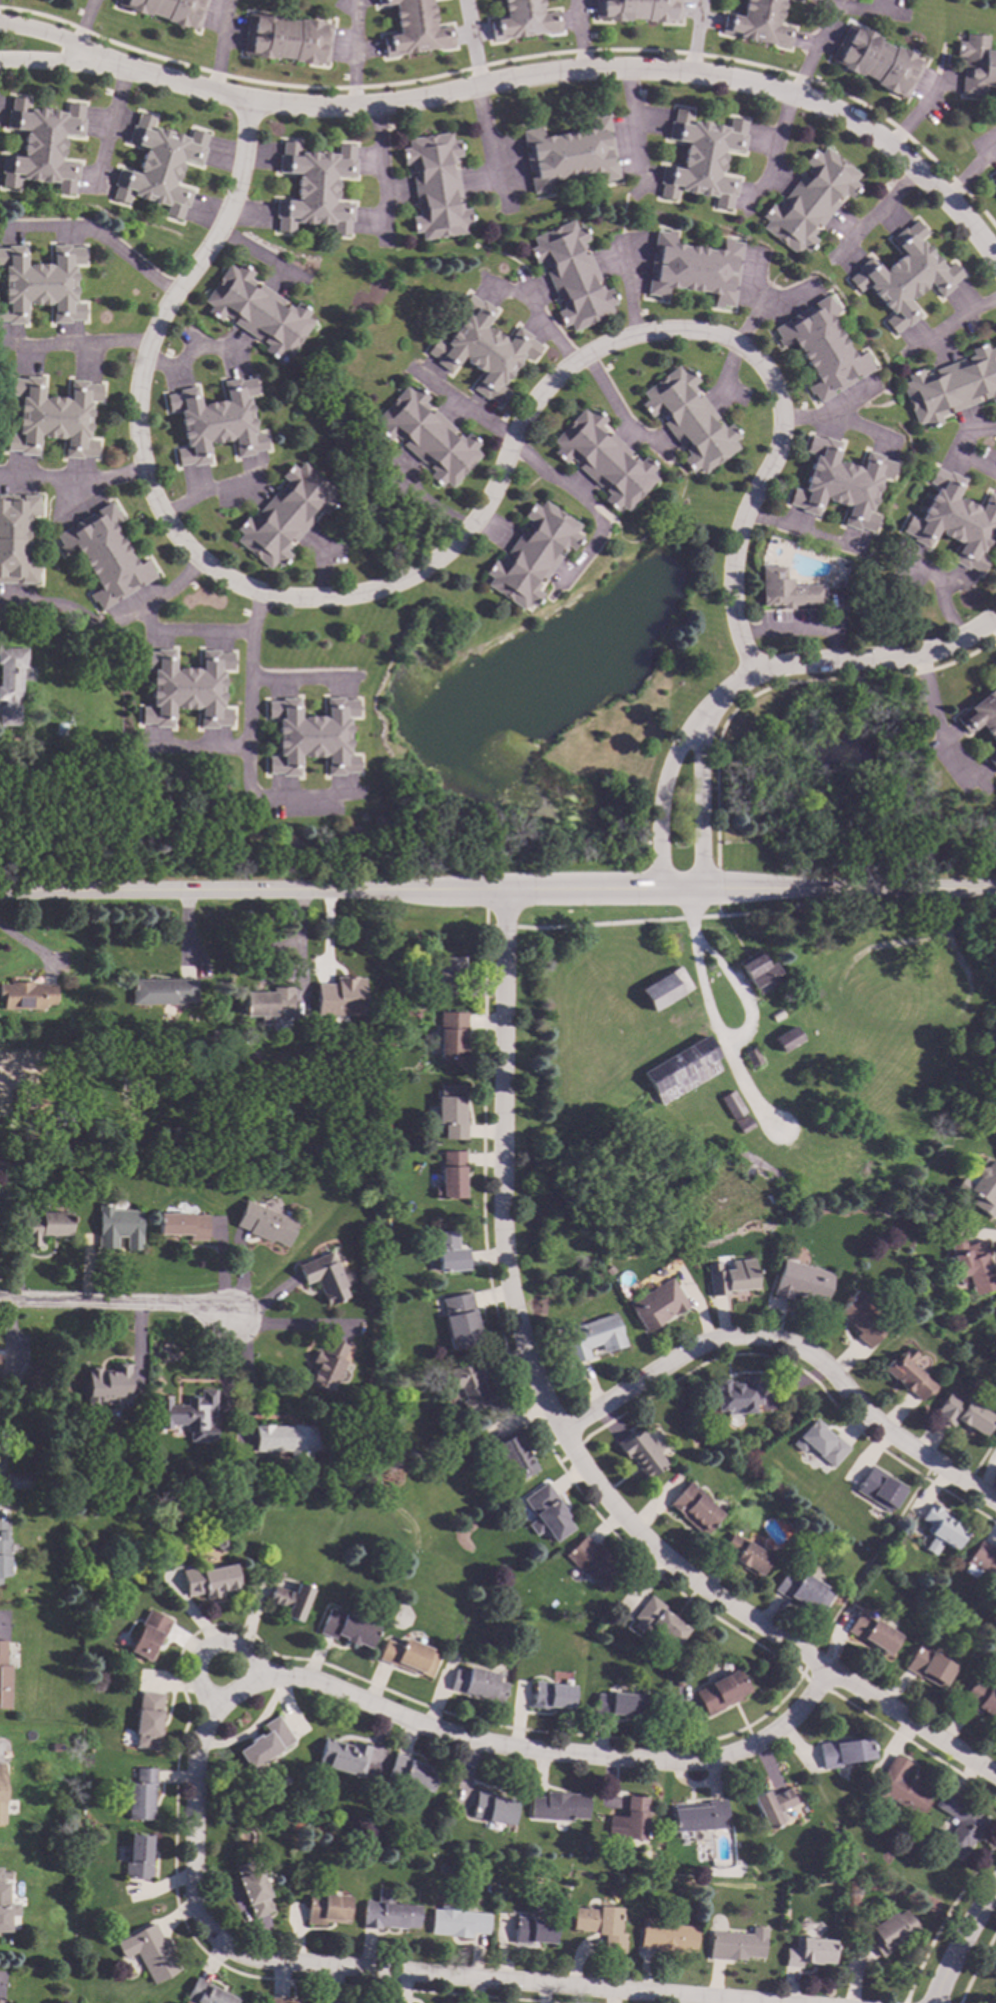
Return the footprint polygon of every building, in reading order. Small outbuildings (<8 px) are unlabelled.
[(116,4),(117,0),(205,0),(197,29),(184,26),(184,27),(170,23),(170,22),(163,20),(164,18),(148,13),(148,15),(142,13),(141,15),(127,11),(128,7),(116,4)] [(377,6),(376,0),(430,0),(433,21),(432,21),(433,28),(449,25),(452,46),(384,56),(381,36),(397,33),(393,11),(394,11),(393,3),(377,6)] [(502,10),(501,0),(539,0),(540,5),(539,5),(540,12),(556,10),(559,31),(491,40),(488,19),(505,17),(504,10),(502,10)] [(593,18),(593,0),(678,0),(678,21),(665,20),(665,22),(650,22),(650,21),(644,21),(644,19),(628,19),(628,20),(621,20),(621,21),(607,21),(607,18),(593,18)] [(740,9),(742,0),(780,0),(780,1),(781,2),(778,17),(777,17),(775,24),(791,28),(787,47),(719,32),(723,12),(739,16),(741,9),(740,9)] [(275,14),(275,15),(281,16),(281,18),(297,20),(297,18),(304,19),(304,18),(318,20),(318,22),(331,23),(327,64),(313,63),(312,64),(298,63),(298,61),(292,60),(292,59),(275,57),(275,59),(269,58),(269,59),(255,57),(255,54),(242,53),(246,13),(260,14),(260,13),(275,14)] [(860,30),(860,28),(873,35),(872,36),(878,39),(877,41),(891,48),(892,46),(898,49),(898,48),(911,54),(910,56),(922,63),(903,99),(891,92),(890,94),(877,87),(878,86),(872,83),(873,80),(860,73),(859,76),(853,73),(852,74),(840,68),(841,66),(829,59),(848,23),(860,30)] [(986,50),(995,51),(995,85),(982,84),(981,96),(960,94),(963,56),(955,55),(956,40),(964,41),(965,33),(987,35),(986,50)] [(28,99),(27,109),(64,113),(65,103),(82,104),(81,118),(84,118),(82,136),(61,134),(61,137),(63,137),(61,158),(58,158),(59,161),(79,163),(77,180),(75,180),(73,193),(56,192),(57,182),(20,178),(19,188),(1,186),(3,173),(0,173),(2,155),(23,157),(23,154),(21,154),(23,133),(25,134),(26,130),(4,128),(6,111),(9,111),(11,97),(28,99)] [(691,111),(689,121),(726,127),(728,117),(745,120),(743,134),(745,134),(742,151),(722,148),(721,151),(723,151),(719,171),(717,171),(717,175),(738,179),(735,195),(731,195),(729,209),(712,206),(714,196),(677,189),(675,199),(658,196),(661,182),(658,182),(661,165),(682,168),(682,165),(680,165),(684,144),(686,144),(686,141),(666,138),(669,121),(671,121),(674,108),(691,111)] [(154,118),(151,128),(187,139),(190,129),(207,134),(203,147),(205,148),(200,165),(180,159),(179,162),(181,163),(175,182),(172,182),(172,185),(192,191),(187,208),(184,207),(180,220),(164,215),(167,205),(131,194),(128,204),(111,198),(115,186),(113,185),(118,168),(138,174),(139,172),(137,171),(143,151),(145,152),(146,148),(126,142),(131,125),(134,126),(138,113),(154,118)] [(596,117),(607,115),(610,131),(606,132),(607,137),(610,136),(614,157),(610,157),(611,162),(615,161),(618,178),(607,180),(607,183),(599,185),(596,170),(549,179),(552,193),(543,194),(543,191),(532,193),(529,177),(532,176),(531,171),(528,172),(524,151),(528,151),(527,146),(523,146),(520,130),(531,128),(531,125),(540,124),(542,138),(589,129),(586,116),(595,115),(596,117)] [(451,140),(457,139),(460,154),(453,155),(454,162),(447,163),(448,168),(456,167),(460,196),(452,197),(453,203),(460,202),(461,208),(468,207),(470,223),(464,224),(465,233),(422,239),(420,231),(414,232),(411,217),(417,216),(416,209),(423,208),(422,203),(415,204),(411,175),(417,174),(416,168),(410,169),(409,163),(403,164),(400,148),(407,147),(406,139),(449,132),(451,140)] [(299,142),(298,152),(336,154),(336,144),(353,145),(353,159),(355,159),(354,176),(334,175),(334,179),(335,179),(334,199),(332,200),(333,202),(353,204),(352,221),(349,221),(349,234),(332,233),(332,223),(294,221),(294,232),(276,231),(277,217),(275,217),(276,200),(296,201),(297,198),(295,198),(296,177),(298,177),(298,173),(277,172),(278,155),(281,155),(282,141),(299,142)] [(858,174),(853,180),(858,184),(849,197),(843,193),(839,198),(834,194),(831,198),(837,203),(819,226),(812,221),(809,225),(815,230),(811,235),(816,239),(806,252),(801,247),(795,254),(761,227),(766,220),(761,216),(770,204),(775,208),(779,203),(784,207),(788,202),(782,198),(800,175),(805,179),(808,174),(804,171),(808,166),(803,162),(813,149),(818,153),(823,147),(858,174)] [(574,227),(580,224),(586,239),(580,241),(583,247),(577,250),(579,255),(586,252),(598,279),(590,282),(593,287),(599,284),(602,290),(608,287),(614,302),(608,305),(612,313),(571,331),(568,323),(562,325),(555,311),(561,309),(559,303),(565,300),(562,295),(556,298),(544,271),(550,268),(548,263),(543,266),(540,260),(534,262),(528,248),(534,245),(530,237),(571,219),(574,227)] [(925,232),(918,239),(942,268),(950,261),(962,274),(951,283),(953,285),(940,296),(926,280),(924,283),(925,284),(909,298),(908,296),(905,299),(919,315),(906,326),(904,323),(894,333),(883,320),(890,313),(865,285),(858,291),(847,278),(857,269),(855,267),(868,256),(882,271),(884,269),(883,268),(899,254),(901,255),(902,253),(889,238),(902,227),(904,228),(914,219),(925,232)] [(674,230),(672,244),(719,250),(721,237),(730,239),(730,241),(741,243),(738,259),(734,258),(734,263),(738,264),(735,284),(731,284),(730,289),(734,289),(732,306),(721,305),(720,307),(712,306),(714,292),(666,285),(664,300),(656,298),(656,295),(645,294),(647,277),(651,278),(652,273),(648,272),(651,252),(655,252),(655,247),(651,246),(654,230),(665,232),(665,229),(674,230)] [(7,321),(0,321),(0,304),(3,304),(2,266),(0,266),(0,248),(5,248),(5,246),(22,245),(23,266),(26,266),(26,264),(46,264),(46,266),(50,266),(50,245),(67,244),(67,248),(81,247),(81,264),(71,264),(72,302),(82,302),(82,319),(68,320),(68,322),(51,323),(50,302),(47,302),(47,304),(27,304),(26,302),(23,303),(24,323),(7,323),(7,321)] [(250,272),(247,278),(252,281),(248,287),(253,290),(257,283),(281,300),(277,307),(282,310),(286,304),(291,307),(295,302),(308,311),(304,317),(311,322),(287,358),(280,353),(276,359),(263,350),(266,345),(261,341),(265,336),(260,333),(256,338),(232,322),(235,317),(231,314),(228,318),(222,315),(219,320),(205,311),(209,306),(202,301),(227,264),(234,269),(237,263),(250,272)] [(478,301),(480,300),(494,310),(482,327),(484,329),(485,327),(502,339),(501,341),(504,343),(516,326),(530,336),(528,338),(539,347),(530,360),(522,355),(499,385),(507,391),(497,405),(486,397),(485,399),(470,389),(483,372),(480,370),(479,371),(462,359),(463,357),(461,356),(449,373),(435,362),(436,360),(425,352),(435,339),(443,344),(465,314),(457,308),(468,293),(478,301)] [(832,303),(834,302),(838,309),(826,317),(851,357),(862,350),(867,358),(865,360),(871,369),(857,378),(855,374),(851,377),(853,380),(835,391),(833,388),(829,390),(831,394),(817,403),(811,393),(808,394),(804,387),(816,379),(791,339),(779,346),(774,338),(777,337),(771,327),(785,318),(787,322),(791,319),(789,316),(807,305),(809,308),(814,306),(812,302),(826,294),(832,303)] [(994,346),(995,351),(995,400),(991,402),(988,396),(982,398),(980,392),(974,394),(977,401),(950,412),(947,404),(942,407),(945,413),(939,416),(941,422),(926,428),(924,421),(916,425),(899,384),(907,380),(905,374),(919,368),(922,374),(928,372),(930,378),(935,376),(933,370),(960,359),(962,364),(967,362),(965,357),(971,355),(969,349),(984,343),(986,349),(994,346)] [(681,372),(686,368),(695,381),(690,385),(694,390),(688,394),(692,398),(698,394),(716,417),(709,422),(713,427),(718,422),(722,427),(727,423),(737,436),(732,440),(737,447),(702,474),(696,467),(691,471),(682,458),(687,455),(683,449),(688,445),(685,441),(679,445),(662,422),(666,418),(663,414),(659,417),(655,412),(650,416),(640,403),(646,399),(640,392),(676,366),(681,372)] [(41,378),(40,398),(43,399),(43,397),(64,398),(63,400),(67,401),(69,379),(86,380),(85,384),(99,385),(98,402),(88,401),(86,439),(95,439),(94,456),(81,456),(81,458),(63,457),(64,436),(61,436),(61,438),(40,436),(40,434),(37,435),(36,455),(19,454),(19,451),(5,450),(7,433),(16,434),(19,396),(9,395),(10,378),(24,379),(24,376),(41,378)] [(239,381),(252,378),(255,395),(246,397),(253,434),(262,432),(266,449),(252,452),(253,454),(235,458),(232,437),(228,438),(229,440),(208,443),(207,441),(205,443),(209,463),(192,466),(191,463),(178,466),(175,449),(185,447),(178,410),(168,412),(164,394),(178,392),(177,390),(194,386),(198,407),(201,406),(201,404),(221,401),(222,403),(225,402),(221,381),(238,378),(239,381)] [(409,391),(413,386),(425,397),(420,402),(425,406),(421,411),(425,415),(430,409),(452,429),(446,435),(451,439),(455,433),(460,437),(465,432),(477,443),(472,448),(478,454),(449,487),(443,481),(438,486),(427,476),(431,471),(426,467),(430,462),(426,458),(422,463),(400,444),(404,439),(400,436),(396,440),(391,435),(387,440),(375,429),(380,424),(373,419),(403,386),(409,391)] [(587,414),(591,409),(603,420),(598,425),(603,429),(598,434),(602,438),(608,432),(629,452),(623,458),(628,462),(632,457),(637,461),(642,456),(653,467),(649,472),(655,478),(625,511),(619,505),(614,510),(603,499),(607,494),(602,490),(607,485),(603,481),(598,486),(577,466),(581,462),(577,458),(573,462),(568,458),(564,463),(552,452),(557,447),(551,441),(581,409),(587,414)] [(822,438),(823,436),(840,441),(833,461),(836,462),(837,460),(857,467),(856,469),(859,469),(865,450),(882,455),(881,458),(894,462),(889,478),(879,475),(867,511),(877,514),(872,531),(859,527),(858,529),(842,524),(848,504),(845,503),(845,505),(825,498),(825,496),(822,495),(815,515),(799,510),(800,507),(787,503),(792,487),(802,490),(813,453),(804,450),(809,434),(822,438)] [(334,490),(328,497),(333,501),(323,513),(318,509),(314,514),(309,510),(306,514),(311,518),(292,541),(288,537),(284,541),(288,545),(284,550),(289,554),(279,566),(274,562),(268,569),(235,540),(240,534),(235,529),(245,517),(250,522),(254,517),(259,521),(263,517),(257,512),(276,490),(282,495),(285,490),(280,486),(284,481),(279,477),(289,464),(295,469),(300,462),(334,490)] [(987,492),(995,496),(995,521),(979,553),(988,558),(979,573),(968,567),(967,569),(951,560),(961,542),(958,541),(957,542),(939,532),(940,531),(937,529),(927,548),(912,540),(913,537),(901,530),(909,515),(918,520),(936,486),(927,482),(935,467),(947,473),(948,471),(964,479),(954,497),(957,499),(958,497),(976,507),(975,509),(978,510),(987,492)] [(13,583),(0,582),(0,494),(16,494),(16,499),(21,499),(21,495),(37,495),(37,506),(40,506),(40,515),(25,515),(25,562),(37,563),(37,572),(35,572),(35,583),(18,583),(18,579),(13,579),(13,583)] [(578,524),(574,531),(579,535),(570,548),(565,545),(562,550),(556,546),(553,551),(559,555),(542,579),(537,576),(534,580),(539,583),(535,589),(541,592),(532,606),(526,602),(521,609),(485,584),(490,577),(484,574),(493,561),(498,564),(502,559),(508,563),(511,558),(504,554),(521,530),(527,534),(530,529),(524,525),(528,520),(522,516),(532,503),(537,507),(542,500),(578,524)] [(115,511),(117,509),(122,517),(110,524),(135,565),(146,558),(150,566),(148,567),(154,577),(140,585),(138,582),(134,585),(136,588),(118,599),(116,595),(112,598),(114,601),(100,610),(94,600),(91,602),(87,594),(99,587),(74,546),(62,553),(57,546),(60,544),(54,535),(69,526),(71,529),(75,527),(73,523),(90,512),(93,516),(97,513),(95,510),(109,501),(115,511)] [(783,577),(790,577),(790,585),(821,584),(821,603),(791,604),(791,608),(781,608),(781,605),(760,605),(759,566),(783,566),(783,577)] [(18,725),(0,725),(0,705),(2,705),(3,700),(0,700),(0,647),(26,648),(25,666),(33,666),(32,681),(20,680),(20,700),(16,700),(16,705),(19,705),(18,725)] [(217,653),(231,653),(231,670),(221,670),(220,708),(230,708),(230,725),(216,725),(216,728),(199,727),(199,707),(196,706),(196,708),(175,708),(175,706),(172,706),(172,727),(154,726),(155,724),(141,724),(141,706),(151,707),(152,669),(142,668),(142,651),(155,651),(155,649),(173,649),(172,670),(176,670),(176,668),(196,669),(196,671),(200,671),(200,649),(217,650),(217,653)] [(954,717),(995,684),(995,743),(979,722),(966,732),(954,717)] [(341,700),(355,699),(356,716),(346,716),(347,755),(357,754),(357,771),(343,772),(343,774),(326,775),(325,754),(322,754),(322,756),(301,756),(301,754),(298,755),(299,775),(281,776),(281,773),(268,773),(267,756),(277,756),(277,718),(266,718),(266,701),(279,700),(279,698),(297,698),(297,719),(300,718),(300,717),(321,716),(321,718),(325,718),(324,697),(341,696),(341,700)] [(65,736),(55,736),(55,723),(65,723),(65,736)] [(985,756),(995,748),(995,772),(985,756)] [(764,965),(770,962),(777,972),(774,974),(778,980),(756,994),(736,963),(755,951),(764,965)] [(462,997),(434,996),(434,981),(436,981),(436,956),(462,956),(462,997)] [(690,988),(651,1011),(638,989),(677,966),(690,988)] [(315,984),(314,1016),(361,1017),(362,978),(333,978),(333,984),(315,984)] [(195,1001),(180,1001),(180,1004),(130,1004),(130,979),(195,979),(195,1001)] [(2,999),(0,999),(0,984),(9,984),(9,982),(33,982),(33,984),(54,984),(54,1004),(43,1004),(43,1008),(2,1008),(2,999)] [(291,1017),(274,1018),(274,1023),(258,1024),(258,1015),(242,1016),(242,992),(270,991),(270,987),(290,986),(291,1017)] [(783,1016),(773,1022),(769,1014),(778,1008),(783,1016)] [(464,1030),(463,1030),(462,1057),(437,1057),(438,1012),(464,1012),(464,1030)] [(800,1040),(780,1053),(772,1038),(792,1026),(800,1040)] [(227,1040),(210,1040),(210,1030),(227,1031),(227,1040)] [(717,1057),(713,1059),(719,1070),(660,1105),(641,1072),(704,1035),(717,1057)] [(761,1062),(750,1068),(741,1053),(752,1047),(761,1062)] [(61,1063),(54,1063),(53,1054),(60,1054),(61,1063)] [(462,1086),(461,1097),(464,1097),(463,1121),(465,1121),(464,1139),(442,1138),(443,1123),(434,1122),(435,1096),(438,1096),(438,1085),(462,1086)] [(745,1112),(732,1120),(719,1098),(732,1090),(745,1112)] [(35,1107),(19,1108),(19,1091),(35,1091),(35,1107)] [(754,1126),(741,1134),(734,1122),(746,1114),(754,1126)] [(309,1152),(309,1159),(299,1158),(299,1151),(309,1152)] [(463,1198),(433,1198),(433,1185),(440,1185),(440,1151),(463,1151),(463,1198)] [(983,1157),(995,1166),(995,1208),(989,1218),(969,1203),(974,1197),(967,1192),(964,1197),(952,1188),(960,1177),(966,1181),(983,1157)] [(11,1178),(0,1178),(0,1159),(11,1159),(11,1178)] [(296,1221),(285,1247),(270,1240),(269,1242),(246,1233),(246,1231),(233,1225),(244,1200),(296,1221)] [(111,1210),(140,1210),(139,1249),(125,1249),(125,1236),(116,1236),(116,1247),(96,1247),(97,1204),(111,1204),(111,1210)] [(68,1235),(40,1235),(40,1246),(22,1245),(22,1211),(68,1212),(68,1235)] [(190,1215),(205,1215),(205,1240),(187,1240),(187,1234),(157,1234),(157,1213),(190,1213),(190,1215)] [(455,1249),(464,1248),(465,1269),(436,1272),(432,1231),(454,1229),(455,1249)] [(994,1276),(995,1283),(995,1287),(972,1295),(965,1275),(957,1277),(953,1264),(965,1260),(961,1247),(981,1240),(983,1245),(984,1244),(988,1254),(984,1256),(991,1277),(994,1276)] [(347,1296),(324,1305),(314,1280),(303,1284),(295,1265),(328,1251),(347,1296)] [(754,1288),(725,1292),(725,1293),(708,1295),(705,1263),(718,1262),(719,1270),(729,1269),(728,1260),(751,1258),(754,1288)] [(831,1273),(821,1306),(808,1302),(808,1300),(790,1294),(788,1299),(771,1294),(782,1258),(831,1273)] [(686,1305),(643,1333),(625,1305),(669,1277),(686,1305)] [(864,1300),(858,1307),(883,1329),(867,1348),(839,1323),(841,1320),(833,1313),(853,1290),(864,1300)] [(479,1345),(450,1350),(440,1298),(469,1293),(479,1345)] [(621,1345),(600,1353),(597,1344),(585,1348),(588,1357),(568,1363),(562,1346),(572,1342),(567,1328),(610,1313),(621,1345)] [(346,1346),(340,1360),(342,1361),(328,1392),(304,1381),(312,1365),(309,1363),(315,1350),(320,1352),(326,1337),(346,1346)] [(916,1354),(908,1363),(933,1384),(919,1401),(908,1390),(905,1392),(880,1370),(889,1359),(891,1361),(905,1345),(916,1354)] [(493,1373),(479,1379),(484,1392),(487,1390),(492,1403),(463,1415),(458,1402),(463,1400),(458,1387),(452,1390),(445,1371),(486,1355),(493,1373)] [(129,1397),(121,1397),(121,1405),(86,1405),(86,1368),(110,1368),(110,1363),(129,1363),(129,1397)] [(28,1366),(40,1373),(29,1393),(16,1386),(28,1366)] [(759,1404),(752,1404),(752,1413),(725,1415),(725,1410),(714,1411),(713,1379),(726,1379),(726,1384),(739,1383),(739,1376),(758,1376),(759,1404)] [(214,1417),(210,1417),(210,1424),(214,1424),(214,1441),(187,1441),(187,1432),(185,1432),(185,1425),(171,1425),(171,1429),(155,1429),(156,1396),(169,1396),(169,1404),(185,1405),(185,1397),(199,1397),(199,1389),(214,1390),(214,1417)] [(993,1416),(981,1436),(955,1420),(951,1426),(933,1414),(948,1389),(993,1416)] [(848,1448),(831,1467),(806,1446),(801,1452),(790,1443),(813,1417),(848,1448)] [(303,1425),(312,1425),(312,1435),(320,1435),(320,1451),(309,1451),(309,1459),(287,1459),(287,1451),(252,1452),(252,1425),(290,1425),(290,1424),(303,1424),(303,1425)] [(537,1469),(512,1483),(505,1469),(502,1469),(500,1465),(501,1462),(490,1440),(515,1427),(537,1469)] [(647,1442),(649,1441),(654,1441),(659,1448),(658,1452),(656,1454),(663,1463),(645,1476),(647,1479),(645,1481),(627,1458),(625,1459),(611,1442),(613,1440),(614,1442),(627,1432),(629,1435),(634,1431),(635,1432),(638,1431),(647,1442)] [(904,1487),(902,1490),(903,1491),(892,1508),(890,1507),(887,1512),(854,1491),(870,1465),(904,1487)] [(35,1488),(5,1488),(4,1474),(35,1473),(35,1488)] [(713,1503),(711,1506),(721,1515),(701,1536),(666,1504),(688,1480),(713,1503)] [(556,1499),(555,1500),(561,1509),(560,1510),(565,1516),(562,1518),(570,1528),(552,1542),(546,1534),(544,1535),(541,1530),(534,1535),(526,1524),(535,1518),(521,1499),(544,1482),(556,1499)] [(941,1510),(940,1513),(965,1529),(953,1549),(940,1541),(933,1552),(924,1546),(931,1536),(924,1531),(928,1525),(920,1519),(930,1503),(941,1510)] [(7,1575),(0,1577),(0,1521),(6,1522),(6,1538),(8,1538),(7,1575)] [(771,1558),(758,1578),(740,1567),(741,1566),(731,1560),(733,1557),(720,1549),(731,1532),(771,1558)] [(591,1544),(594,1542),(611,1559),(608,1562),(619,1574),(600,1591),(576,1566),(575,1568),(563,1555),(583,1535),(591,1544)] [(225,1540),(226,1545),(224,1549),(219,1550),(214,1547),(213,1542),(216,1538),(221,1537),(225,1540)] [(992,1544),(995,1546),(995,1581),(980,1571),(975,1579),(962,1572),(967,1564),(964,1562),(979,1539),(990,1546),(992,1544)] [(238,1590),(219,1594),(219,1596),(203,1600),(201,1593),(185,1596),(179,1570),(199,1566),(200,1570),(232,1563),(238,1590)] [(798,1579),(802,1573),(824,1587),(823,1589),(832,1595),(820,1615),(810,1609),(809,1611),(788,1597),(787,1599),(773,1589),(785,1571),(798,1579)] [(310,1589),(296,1622),(282,1616),(284,1609),(265,1601),(272,1585),(291,1593),(295,1583),(310,1589)] [(649,1595),(664,1607),(661,1610),(686,1629),(674,1645),(667,1640),(664,1641),(655,1634),(655,1630),(649,1626),(642,1635),(630,1626),(635,1620),(632,1617),(649,1595)] [(375,1627),(367,1648),(354,1643),(352,1646),(341,1641),(342,1637),(334,1634),(332,1639),(316,1632),(327,1607),(375,1627)] [(170,1621),(148,1663),(126,1651),(132,1641),(129,1640),(133,1634),(134,1635),(139,1627),(137,1626),(146,1609),(170,1621)] [(872,1620),(873,1619),(901,1637),(888,1657),(846,1630),(858,1611),(872,1620)] [(429,1649),(427,1652),(437,1656),(428,1678),(417,1674),(417,1675),(375,1659),(383,1639),(399,1645),(402,1637),(429,1649)] [(8,1708),(0,1708),(0,1640),(4,1640),(4,1663),(8,1663),(8,1708)] [(954,1667),(942,1686),(941,1685),(939,1688),(919,1676),(919,1677),(903,1667),(918,1643),(954,1667)] [(496,1674),(494,1681),(505,1684),(499,1703),(447,1689),(453,1669),(465,1672),(467,1666),(496,1674)] [(750,1691),(739,1697),(740,1698),(728,1705),(727,1703),(721,1706),(722,1708),(706,1717),(693,1691),(737,1668),(750,1691)] [(989,1688),(995,1692),(995,1718),(995,1720),(982,1712),(981,1714),(975,1710),(974,1711),(958,1701),(974,1676),(990,1687),(989,1688)] [(550,1682),(550,1684),(571,1685),(570,1708),(548,1706),(547,1709),(524,1708),(524,1705),(528,1705),(528,1699),(530,1699),(531,1681),(550,1682)] [(160,1694),(158,1710),(160,1711),(157,1738),(155,1738),(154,1749),(133,1746),(134,1734),(132,1734),(138,1691),(160,1694)] [(645,1694),(643,1718),(592,1713),(594,1693),(607,1694),(607,1692),(619,1693),(620,1692),(645,1694)] [(292,1741),(247,1770),(235,1751),(265,1731),(260,1725),(275,1715),(292,1741)] [(872,1758),(839,1763),(840,1766),(822,1769),(817,1744),(854,1737),(855,1739),(869,1737),(872,1758)] [(350,1745),(351,1742),(368,1747),(360,1777),(314,1765),(321,1738),(350,1745)] [(59,1751),(50,1751),(50,1743),(59,1744),(59,1751)] [(438,1769),(430,1792),(384,1776),(393,1753),(438,1769)] [(903,1758),(911,1765),(904,1776),(912,1781),(921,1789),(929,1795),(924,1806),(916,1815),(885,1796),(883,1800),(870,1792),(894,1754),(903,1758)] [(154,1784),(151,1784),(151,1819),(126,1819),(126,1809),(125,1809),(125,1783),(134,1783),(134,1768),(154,1768),(154,1784)] [(794,1803),(775,1812),(780,1822),(765,1828),(750,1797),(765,1790),(768,1796),(787,1787),(794,1803)] [(491,1793),(491,1794),(517,1799),(512,1825),(469,1816),(474,1790),(491,1793)] [(587,1795),(585,1819),(570,1818),(570,1821),(528,1818),(530,1795),(543,1796),(544,1791),(587,1795)] [(962,1801),(960,1803),(984,1818),(980,1826),(982,1827),(966,1851),(964,1850),(960,1857),(941,1845),(957,1820),(936,1807),(946,1791),(962,1801)] [(646,1797),(642,1840),(615,1838),(615,1834),(605,1833),(607,1815),(625,1817),(627,1795),(646,1797)] [(726,1828),(688,1830),(689,1838),(676,1839),(675,1832),(671,1832),(670,1806),(706,1803),(705,1801),(724,1799),(726,1828)] [(149,1834),(148,1862),(151,1862),(150,1880),(122,1878),(123,1862),(117,1862),(118,1849),(127,1850),(128,1833),(149,1834)] [(255,1870),(258,1868),(268,1897),(266,1898),(271,1911),(253,1918),(247,1905),(245,1906),(235,1878),(237,1877),(233,1867),(251,1860),(255,1870)] [(8,1932),(0,1932),(0,1883),(7,1883),(6,1904),(17,1904),(17,1917),(8,1917),(8,1932)] [(393,1889),(391,1903),(417,1906),(415,1927),(404,1926),(404,1928),(380,1926),(379,1929),(360,1927),(362,1900),(376,1902),(377,1887),(393,1889)] [(348,1896),(346,1923),(324,1921),(323,1925),(305,1923),(307,1894),(322,1896),(322,1894),(348,1896)] [(457,1906),(456,1911),(487,1913),(486,1934),(470,1932),(470,1939),(448,1937),(448,1935),(429,1933),(431,1909),(438,1909),(439,1905),(457,1906)] [(620,1908),(618,1932),(624,1933),(623,1953),(602,1951),(603,1934),(595,1934),(595,1932),(578,1930),(578,1929),(571,1929),(573,1907),(598,1909),(598,1906),(620,1908)] [(917,1930),(895,1944),(896,1947),(880,1958),(868,1940),(874,1936),(868,1928),(892,1911),(894,1914),(903,1909),(917,1930)] [(515,1916),(533,1917),(533,1919),(554,1921),(552,1943),(528,1941),(528,1944),(512,1943),(515,1916)] [(661,1919),(660,1924),(696,1927),(693,1952),(677,1951),(677,1953),(654,1951),(654,1949),(638,1947),(641,1917),(661,1919)] [(152,1923),(159,1936),(160,1936),(178,1968),(165,1978),(151,1984),(134,1952),(123,1958),(117,1951),(114,1943),(152,1923)] [(765,1927),(763,1958),(744,1957),(743,1961),(707,1958),(710,1930),(750,1934),(750,1926),(765,1927)] [(833,1940),(831,1963),(819,1962),(819,1963),(799,1962),(799,1967),(783,1966),(785,1948),(793,1949),(794,1937),(833,1940)] [(237,1999),(235,2002),(193,2002),(183,1998),(195,1977),(237,1999)]
